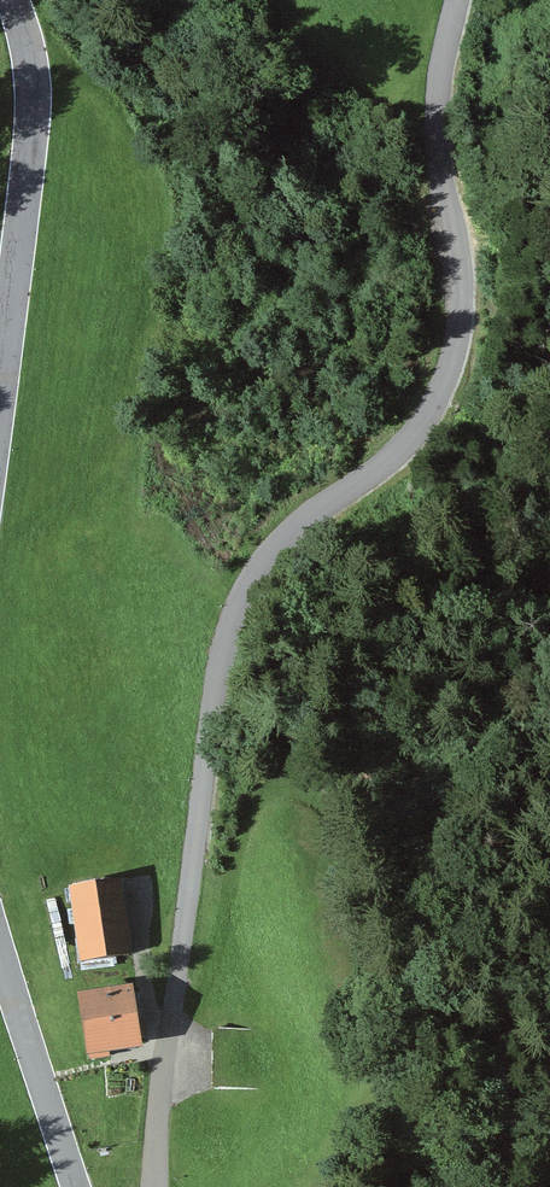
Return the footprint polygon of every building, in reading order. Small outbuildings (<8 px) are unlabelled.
[(69,883),(79,958),(131,951),(121,876),(69,883)] [(77,988),(86,1051),(142,1043),(133,980),(77,988)]
